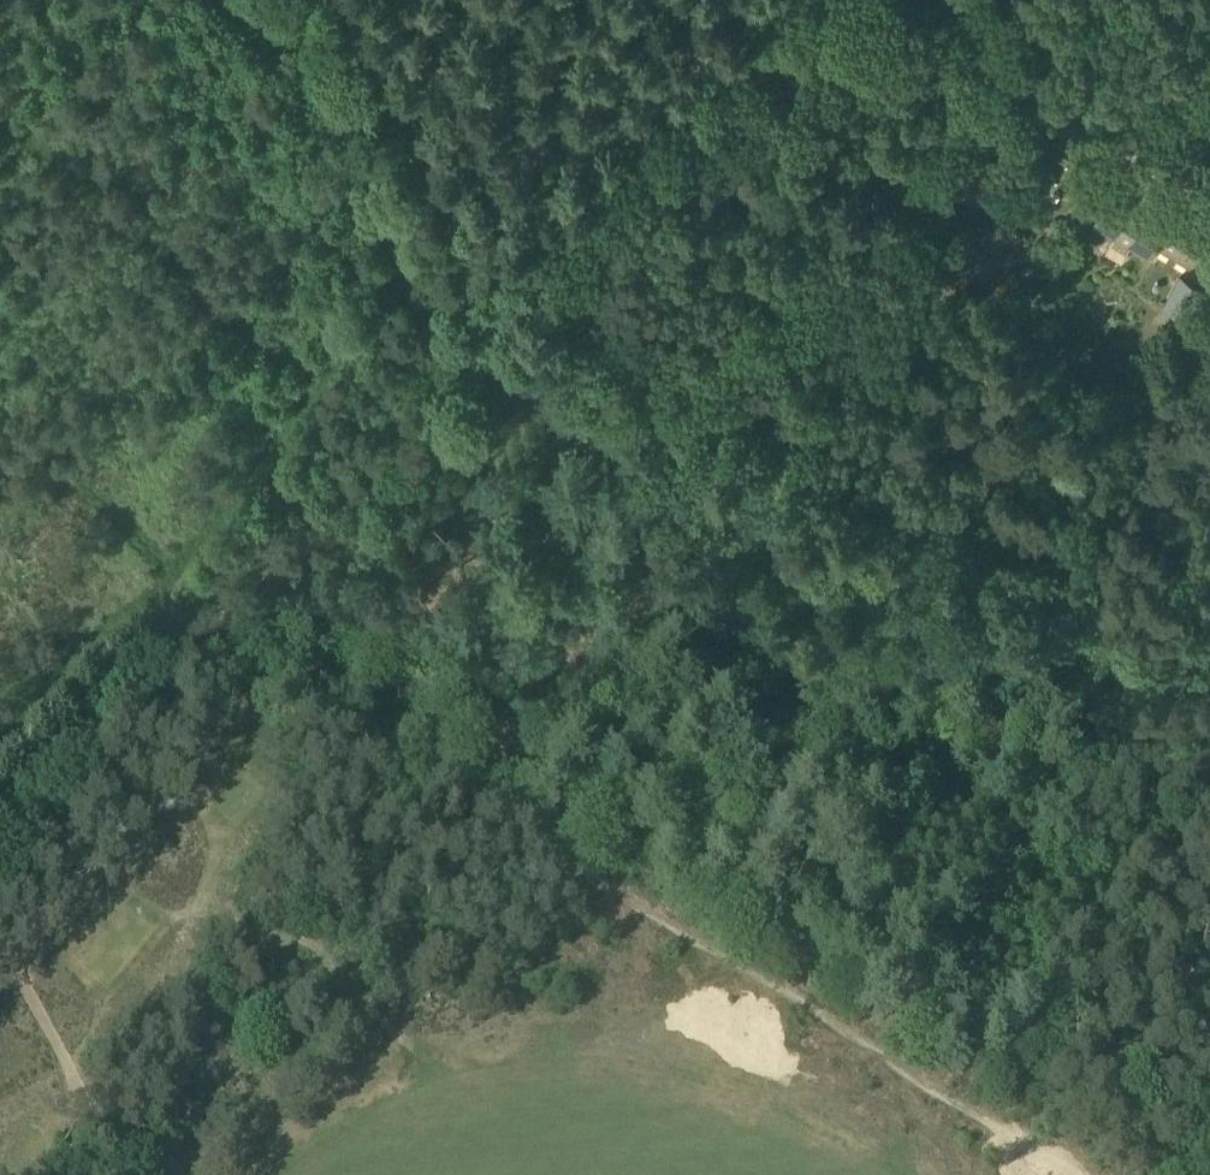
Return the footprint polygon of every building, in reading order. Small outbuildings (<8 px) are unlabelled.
[(1123,259),(1132,242),(1149,252),(1155,242),(1191,264),(1208,235),(1177,217),(1176,218),(1142,198),(1136,208),(1111,193),(1095,220),(1116,233),(1107,249),(1123,259)] [(1182,274),(1163,305),(1172,310),(1185,318),(1203,286),(1192,280),(1182,274)]
